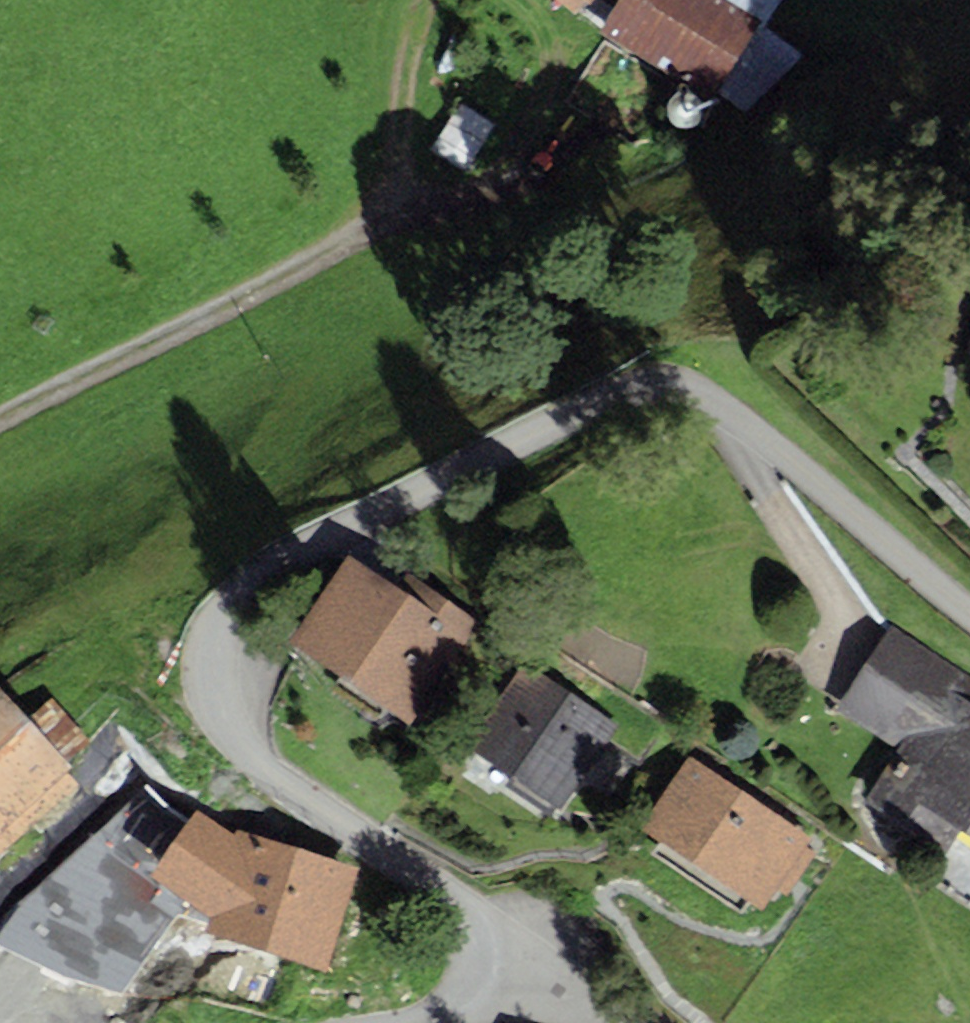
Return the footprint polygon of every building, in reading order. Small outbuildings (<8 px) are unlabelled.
[(576,16),(586,3),(590,6),(596,0),(557,0),(576,16)] [(599,29),(713,98),(718,92),(748,112),(802,54),(765,26),(784,0),(618,0),(599,29)] [(680,127),(686,128),(691,127),(696,123),(700,119),(702,113),(702,107),(700,102),(697,97),(692,94),(686,92),(680,93),(675,95),(670,99),(667,104),(666,110),(667,116),(670,121),(675,125),(680,127)] [(292,640),(411,721),(482,616),(409,567),(396,586),(351,555),(292,640)] [(969,840),(969,675),(891,624),(836,707),(901,749),(866,801),(944,852),(957,832),(969,840)] [(468,748),(560,810),(617,726),(525,664),(468,748)] [(85,784),(68,764),(91,745),(54,701),(27,723),(0,692),(0,855),(85,784)] [(687,755),(638,826),(760,909),(809,837),(687,755)] [(348,889),(354,868),(239,833),(233,836),(197,810),(151,878),(211,918),(209,932),(325,967),(343,909),(351,911),(356,892),(348,889)]
